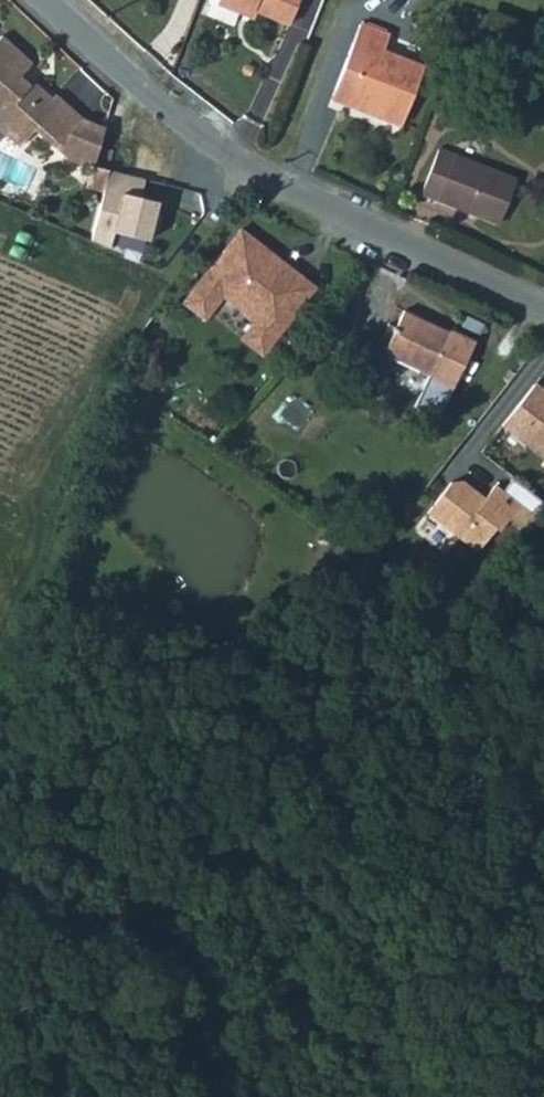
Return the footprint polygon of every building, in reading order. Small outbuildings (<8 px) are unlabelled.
[(291,19),(299,0),(244,0),(291,19)] [(361,21),(352,43),(420,69),(422,66),(383,49),(390,33),(361,21)] [(82,119),(55,95),(52,99),(22,72),(31,63),(2,36),(0,38),(0,128),(19,146),(35,128),(69,159),(93,165),(104,127),(82,119)] [(398,124),(420,69),(352,43),(333,87),(377,105),(374,113),(398,124)] [(374,113),(377,105),(333,87),(330,95),(374,113)] [(101,157),(109,160),(112,150),(104,148),(101,157)] [(515,180),(437,150),(421,193),(499,223),(515,180)] [(109,169),(93,165),(87,187),(103,191),(109,169)] [(144,179),(109,169),(103,191),(91,241),(111,248),(115,235),(152,244),(162,203),(141,198),(144,179)] [(239,231),(182,304),(202,320),(221,297),(255,320),(275,337),(313,289),(239,231)] [(436,374),(434,378),(458,391),(483,339),(460,328),(458,331),(412,308),(404,326),(391,352),(436,374)] [(275,337),(255,320),(240,340),(260,356),(275,337)] [(397,323),(385,349),(391,352),(404,326),(397,323)] [(534,384),(502,427),(543,458),(543,391),(534,384)] [(521,504),(496,485),(486,499),(463,482),(452,483),(429,514),(479,552),(497,528),(501,531),(521,504)]
